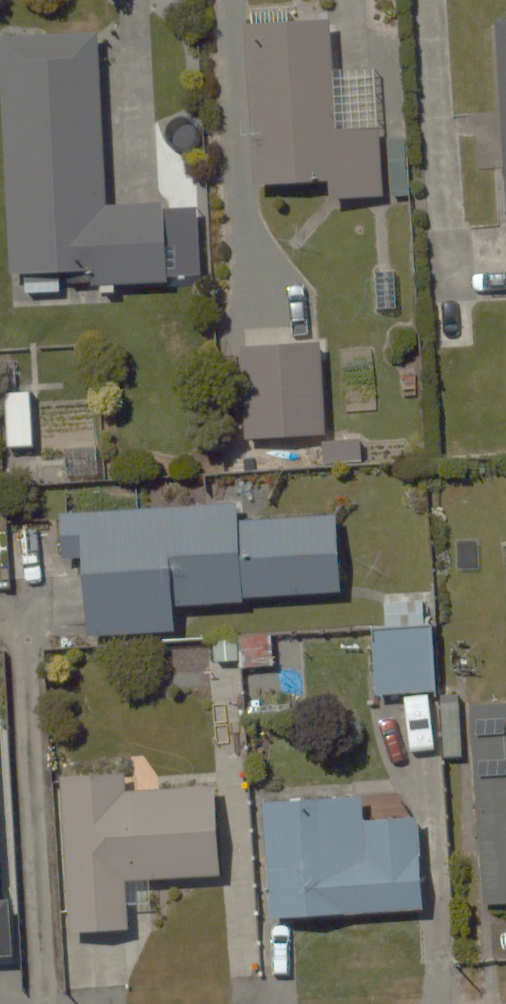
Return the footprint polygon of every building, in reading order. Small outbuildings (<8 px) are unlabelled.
[(337,127),(332,16),(245,20),(253,185),(328,181),(328,199),(384,196),(383,178),(381,125),(337,127)] [(168,288),(167,273),(166,210),(102,211),(99,32),(2,33),(6,275),(90,274),(90,289),(168,288)] [(326,437),(324,327),(244,328),(246,439),(326,437)] [(363,438),(321,439),(322,464),(364,462),(363,438)] [(61,509),(62,566),(83,566),(84,631),(173,630),(173,605),(246,604),(246,595),(333,594),(332,519),(244,520),(244,506),(61,509)] [(48,529),(10,530),(11,581),(48,580),(48,529)] [(432,590),(385,592),(386,627),(372,628),(375,698),(436,696),(432,590)] [(474,709),(485,909),(505,908),(505,707),(474,709)] [(69,779),(69,793),(73,936),(136,935),(135,880),(227,878),(225,789),(128,791),(128,778),(69,779)] [(390,818),(389,804),(267,807),(270,916),(428,912),(425,817),(390,818)]
